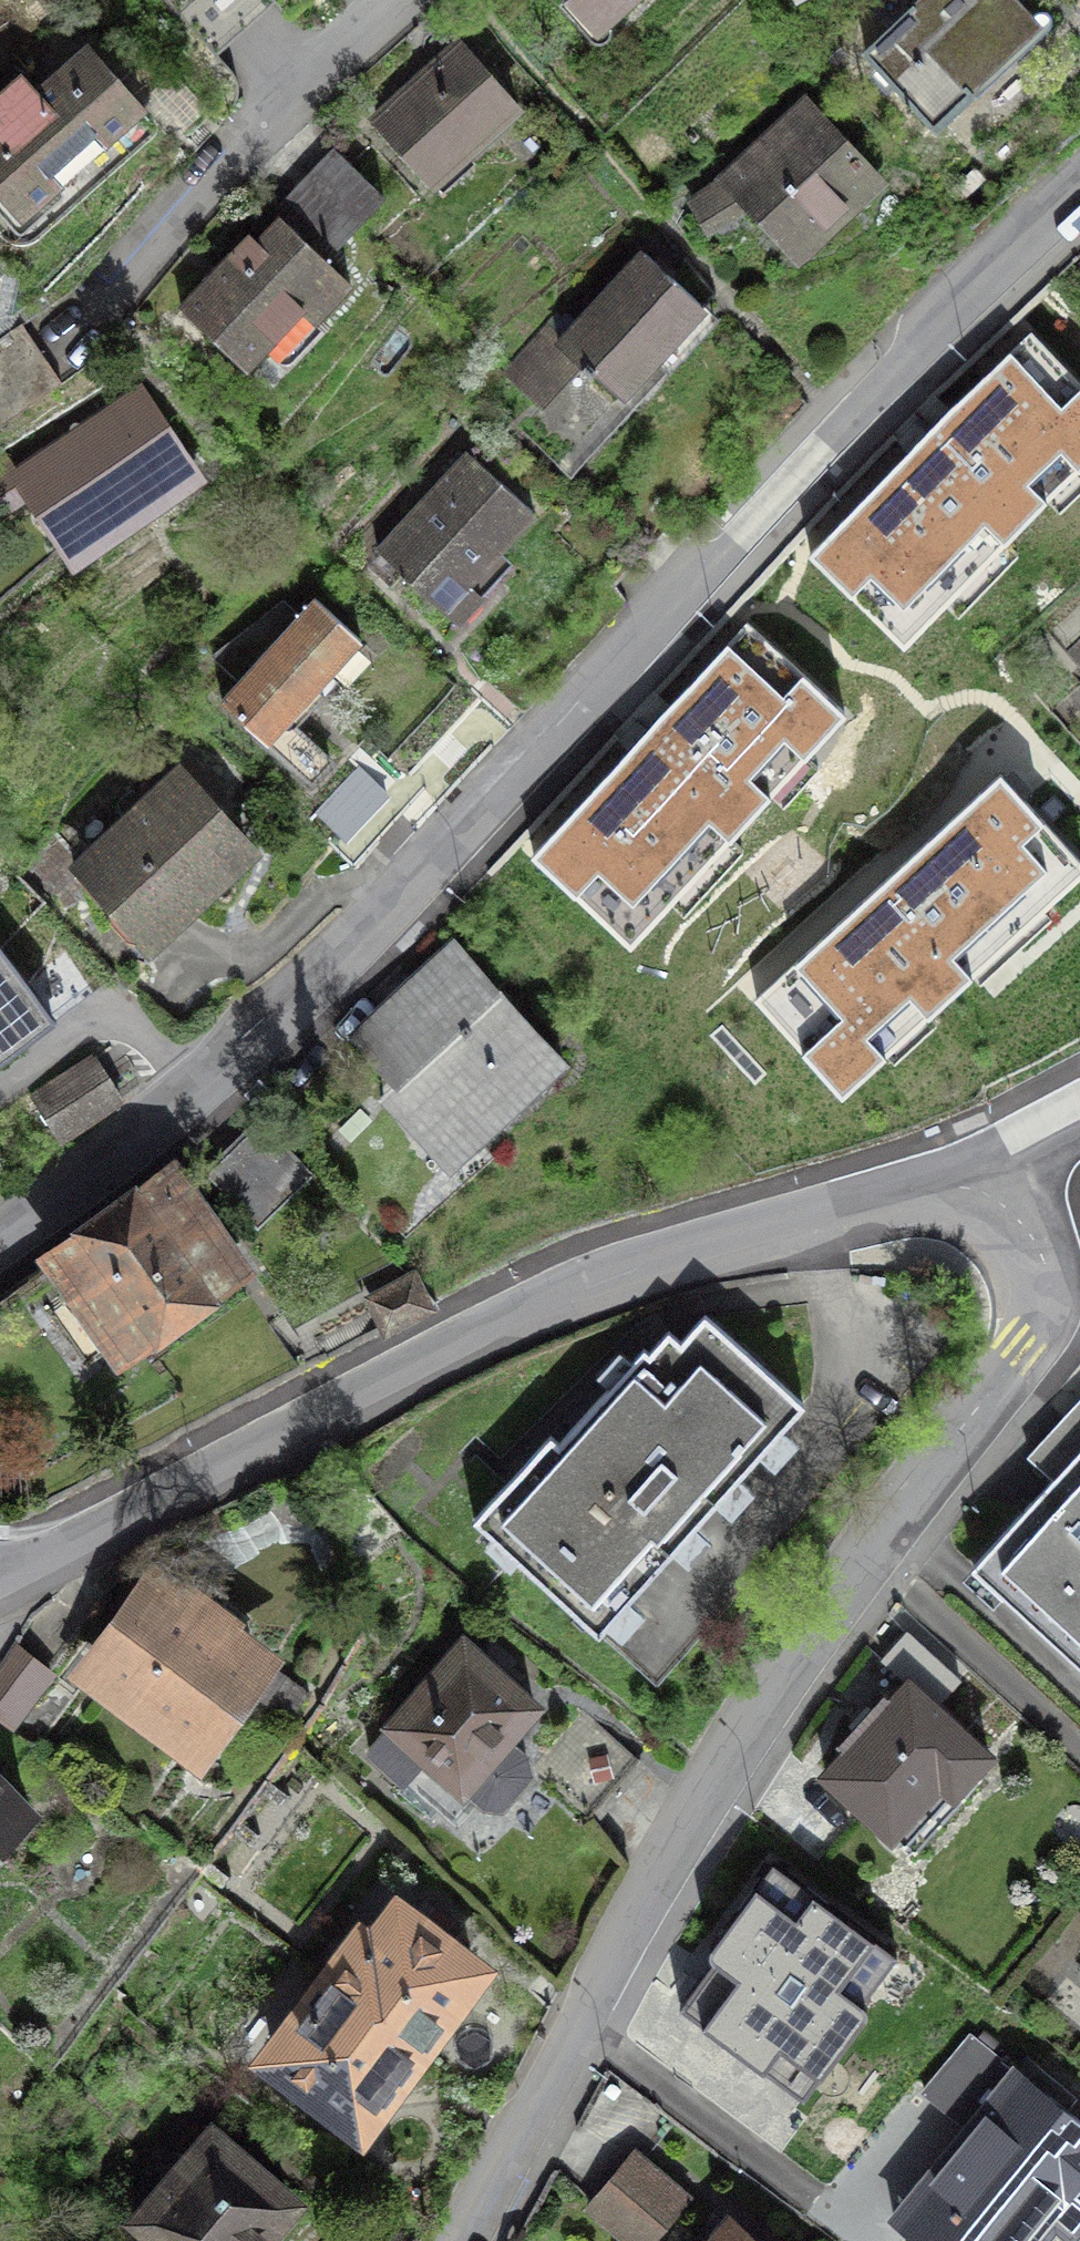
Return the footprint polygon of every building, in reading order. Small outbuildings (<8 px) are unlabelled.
[(189,0),(169,0),(178,10),(189,0)] [(628,0),(583,0),(603,22),(628,0)] [(1015,0),(919,0),(865,51),(936,127),(973,93),(964,84),(1033,18),(1015,0)] [(460,44),(377,120),(433,180),(516,104),(460,44)] [(143,107),(88,47),(38,91),(21,72),(0,91),(0,192),(22,216),(143,107)] [(840,218),(879,181),(809,106),(734,179),(721,180),(692,201),(712,223),(749,205),(794,251),(832,211),(840,218)] [(336,150),(312,174),(360,222),(384,198),(336,150)] [(360,222),(312,174),(288,199),(336,247),(360,222)] [(314,321),(351,283),(281,215),(255,242),(248,235),(181,305),(245,367),(301,309),(314,321)] [(619,396),(702,306),(644,251),(559,341),(545,327),(510,365),(538,396),(572,357),(591,374),(595,370),(619,396)] [(812,557),(907,650),(1079,467),(1079,367),(1027,317),(812,557)] [(0,338),(0,382),(42,353),(22,323),(0,338)] [(0,382),(0,424),(62,382),(42,353),(0,382)] [(147,492),(189,463),(139,390),(14,474),(74,563),(157,506),(147,492)] [(468,581),(534,511),(468,450),(376,548),(455,622),(482,594),(468,581)] [(221,698),(311,782),(331,759),(286,718),(361,639),(315,595),(221,698)] [(631,944),(844,711),(746,619),(532,854),(631,944)] [(1067,651),(1079,666),(1079,640),(1067,651)] [(113,898),(149,937),(246,846),(216,814),(229,801),(183,753),(130,803),(141,814),(76,874),(105,905),(113,898)] [(1000,764),(753,989),(843,1079),(1079,870),(1079,844),(1000,764)] [(55,1015),(0,944),(0,1057),(55,1015)] [(562,1059),(455,944),(355,1036),(396,1080),(382,1093),(448,1164),(562,1059)] [(93,1056),(35,1095),(62,1135),(120,1096),(93,1056)] [(259,1120),(207,1173),(258,1224),(311,1171),(259,1120)] [(177,1160),(157,1177),(37,1260),(58,1292),(44,1305),(89,1365),(104,1357),(118,1375),(258,1277),(206,1216),(217,1213),(177,1160)] [(413,1276),(372,1295),(387,1324),(429,1304),(413,1276)] [(642,1343),(576,1417),(694,1523),(803,1402),(704,1314),(682,1339),(669,1328),(650,1350),(642,1343)] [(1027,1454),(1053,1477),(973,1565),(1079,1662),(1079,1396),(1027,1454)] [(694,1523),(576,1417),(557,1439),(551,1434),(475,1517),(598,1628),(694,1523)] [(157,1587),(98,1666),(196,1738),(254,1658),(227,1638),(238,1623),(183,1583),(172,1597),(157,1587)] [(952,1790),(988,1751),(935,1702),(958,1677),(907,1630),(882,1657),(908,1680),(888,1702),(884,1698),(846,1739),(850,1743),(825,1771),(913,1852),(962,1799),(952,1790)] [(406,1777),(456,1822),(480,1796),(487,1802),(500,1803),(528,1772),(529,1756),(505,1735),(534,1704),(497,1671),(510,1657),(490,1640),(478,1653),(463,1640),(390,1720),(428,1754),(406,1777)] [(12,1642),(0,1660),(0,1720),(7,1726),(48,1671),(12,1642)] [(25,1804),(0,1780),(0,1829),(25,1804)] [(440,2023),(440,2010),(474,1966),(440,1941),(446,1932),(427,1917),(420,1926),(398,1909),(371,1944),(362,1936),(333,1975),(369,2002),(362,2011),(410,2047),(413,2043),(424,2044),(440,2023)] [(333,1975),(273,2054),(306,2079),(306,2094),(326,2109),(341,2104),(358,2117),(410,2047),(362,2011),(369,2002),(333,1975)] [(969,2034),(924,2089),(970,2126),(896,2217),(926,2240),(1036,2240),(1042,2233),(1047,2237),(1077,2201),(1079,2203),(1079,2122),(969,2034)] [(135,2224),(153,2240),(269,2240),(297,2207),(205,2127),(181,2155),(177,2152),(156,2176),(168,2186),(135,2224)] [(685,2196),(632,2150),(587,2203),(632,2240),(647,2240),(685,2196)] [(730,2226),(717,2240),(747,2240),(730,2226)]
